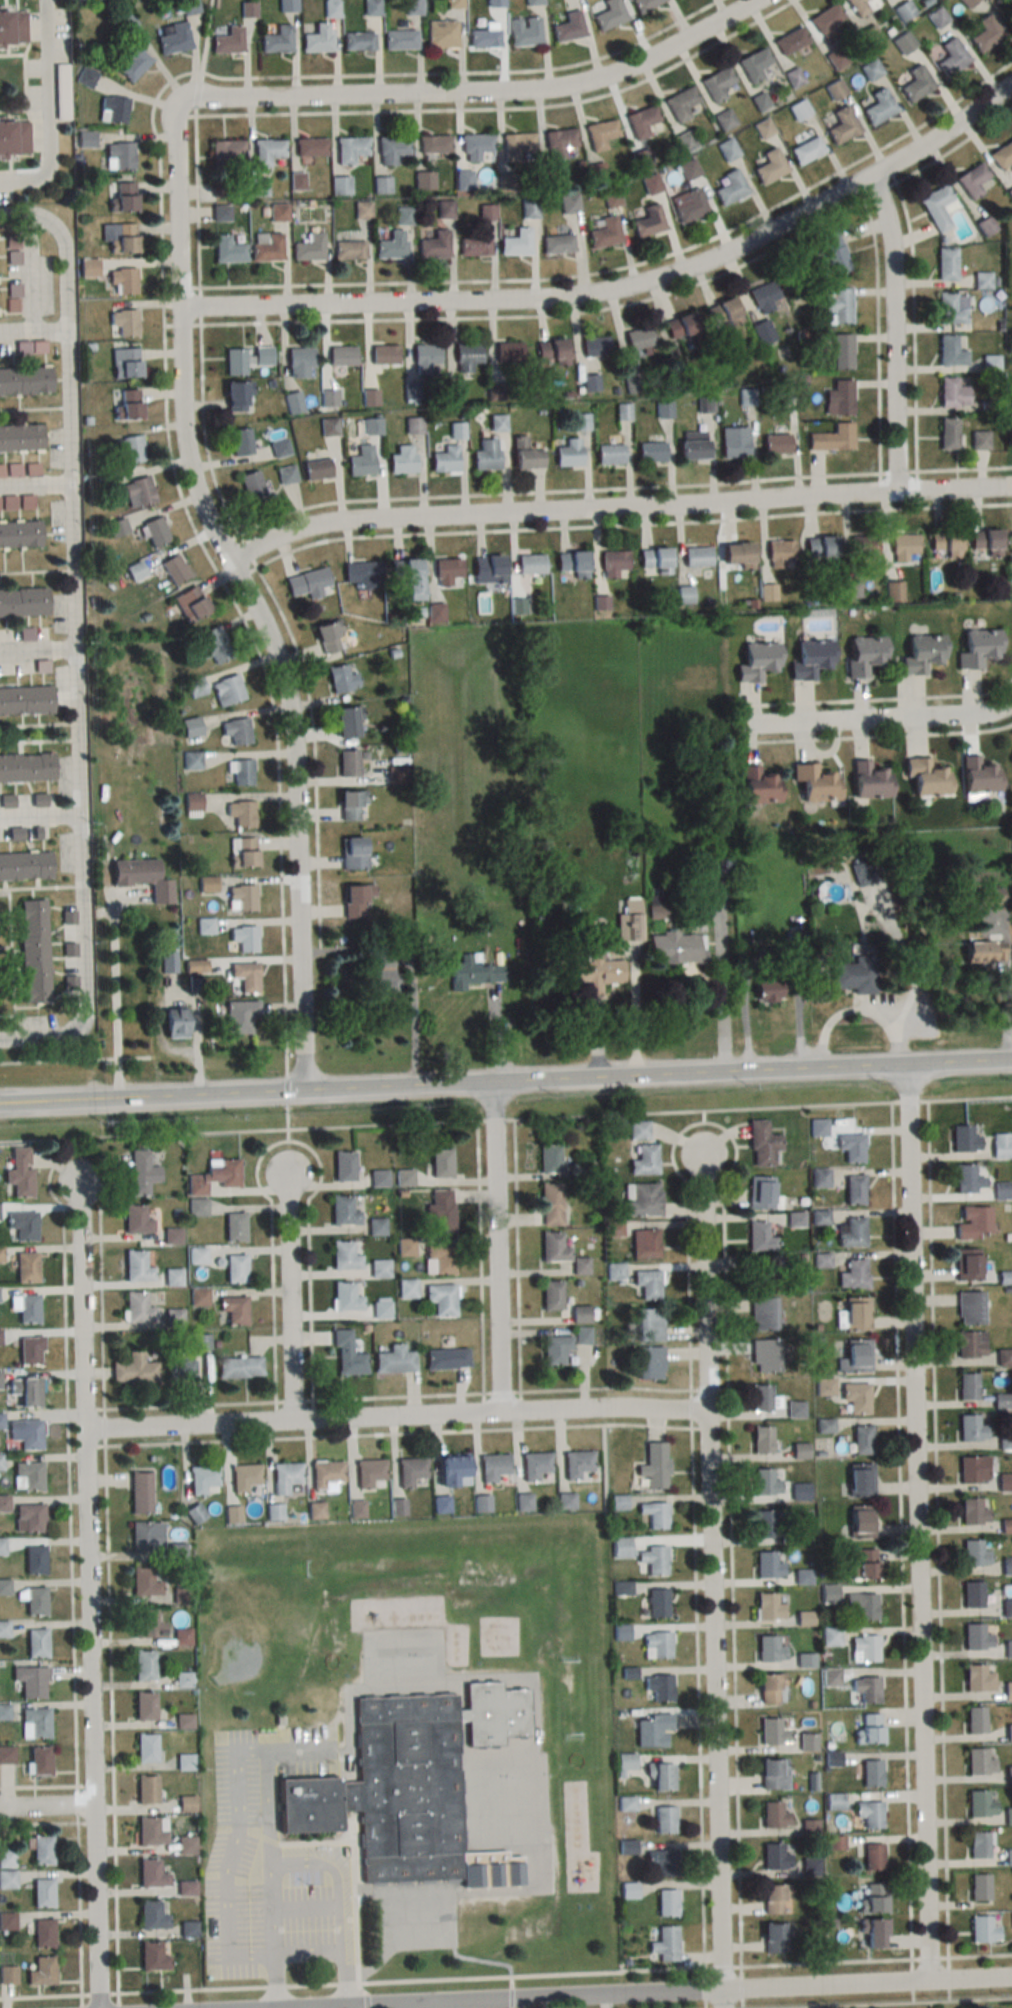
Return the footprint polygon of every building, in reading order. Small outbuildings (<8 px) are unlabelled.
[(380,15),(380,0),(364,0),(364,15),(380,15)] [(407,13),(420,13),(420,0),(407,0),(407,13)] [(593,16),(599,31),(627,20),(619,0),(603,0),(607,10),(593,16)] [(638,15),(665,1),(665,0),(631,0),(638,15)] [(857,18),(875,6),(871,0),(845,0),(857,18)] [(916,14),(908,0),(893,8),(901,23),(916,14)] [(968,9),(977,0),(960,0),(968,9)] [(840,34),(833,25),(844,17),(833,2),(809,19),(826,43),(840,34)] [(552,26),(556,43),(585,35),(579,9),(564,13),(566,23),(552,26)] [(937,25),(946,20),(940,9),(931,15),(937,25)] [(25,11),(0,11),(0,45),(25,45),(25,11)] [(978,52),(1004,38),(990,13),(977,21),(982,31),(970,38),(978,52)] [(511,46),(541,46),(541,17),(522,17),(522,19),(511,19),(511,46)] [(186,21),(170,24),(172,34),(158,37),(161,55),(191,49),(186,21)] [(427,48),(457,48),(457,21),(427,21),(427,48)] [(331,51),(331,23),(314,23),(314,34),(302,34),(302,51),(331,51)] [(291,52),(291,25),(276,25),(276,35),(261,35),(261,52),(291,52)] [(881,39),(873,25),(859,33),(868,47),(881,39)] [(212,36),(212,53),(242,53),(242,26),(228,26),(228,36),(212,36)] [(773,40),(781,56),(809,43),(800,26),(773,40)] [(385,30),(385,49),(416,49),(416,30),(385,30)] [(500,48),(500,30),(470,30),(470,48),(500,48)] [(374,32),(344,32),(344,50),(374,50),(374,32)] [(916,45),(906,32),(892,42),(902,56),(916,45)] [(940,46),(948,57),(938,63),(947,77),(970,62),(953,36),(940,46)] [(151,62),(132,44),(112,64),(130,83),(151,62)] [(758,68),(772,62),(764,46),(737,60),(750,84),(763,78),(758,68)] [(835,70),(848,61),(838,46),(825,56),(835,70)] [(865,81),(882,75),(877,60),(861,65),(865,81)] [(909,104),(935,87),(920,64),(908,71),(913,80),(899,88),(909,104)] [(701,79),(713,104),(727,97),(722,88),(735,82),(727,66),(701,79)] [(784,73),(792,89),(804,82),(797,67),(784,73)] [(90,88),(96,74),(83,68),(76,82),(90,88)] [(832,102),(847,93),(839,79),(824,88),(832,102)] [(676,124),(690,117),(686,108),(694,105),(697,111),(703,109),(691,85),(664,99),(676,124)] [(871,95),(876,103),(862,111),(871,126),(897,112),(884,87),(871,95)] [(758,112),(770,106),(763,91),(751,97),(758,112)] [(127,124),(127,98),(100,98),(100,124),(127,124)] [(810,113),(803,99),(788,107),(795,121),(810,113)] [(626,115),(636,141),(665,129),(655,103),(626,115)] [(826,130),(834,145),(860,132),(847,105),(832,112),(838,124),(826,130)] [(737,124),(728,107),(713,116),(722,132),(737,124)] [(760,140),(774,132),(766,118),(752,125),(760,140)] [(606,149),(604,140),(618,137),(615,120),(586,125),(592,152),(606,149)] [(0,123),(0,157),(28,157),(28,123),(0,123)] [(548,160),(566,159),(565,148),(577,147),(576,129),(546,131),(548,160)] [(673,137),(681,154),(697,146),(688,129),(673,137)] [(78,147),(93,147),(93,133),(78,133),(78,147)] [(533,159),(533,134),(504,134),(504,159),(533,159)] [(481,163),(481,152),(492,152),(492,135),(462,135),(462,163),(481,163)] [(421,154),(450,154),(450,136),(421,136),(421,154)] [(797,166),(824,152),(816,136),(789,149),(797,166)] [(379,165),(396,165),(396,155),(409,155),(409,137),(379,137),(379,165)] [(740,154),(730,137),(716,145),(726,162),(740,154)] [(354,155),(369,155),(369,138),(337,138),(337,165),(354,165),(354,155)] [(327,139),(297,139),(297,157),(327,157),(327,139)] [(1011,160),(1011,139),(988,155),(998,169),(1011,160)] [(284,140),(254,140),(254,166),(270,166),(270,157),(284,157),(284,140)] [(212,199),(230,198),(230,169),(242,169),(242,141),(212,141),(212,199)] [(133,144),(107,144),(107,169),(133,169),(133,144)] [(766,162),(753,170),(762,185),(788,170),(774,147),(761,154),(766,162)] [(632,153),(637,169),(653,165),(648,148),(632,153)] [(676,165),(684,181),(700,173),(692,158),(676,165)] [(977,184),(989,176),(980,162),(955,178),(970,201),(982,192),(977,184)] [(606,180),(603,163),(591,165),(594,182),(606,180)] [(721,206),(748,193),(736,168),(723,174),(728,184),(714,191),(721,206)] [(542,169),(542,189),(561,189),(560,169),(542,169)] [(471,171),(457,171),(457,189),(471,189),(471,171)] [(641,179),(647,195),(662,190),(656,173),(641,179)] [(331,177),(331,194),(350,194),(350,177),(331,177)] [(251,196),(267,195),(266,178),(251,179),(251,196)] [(134,211),(134,183),(112,183),(112,211),(134,211)] [(936,234),(951,227),(945,212),(956,207),(947,185),(920,197),(936,234)] [(680,223),(708,212),(698,186),(682,192),(686,202),(674,206),(680,223)] [(607,208),(622,204),(618,188),(602,192),(607,208)] [(561,214),(580,212),(578,193),(559,195),(561,214)] [(538,199),(523,199),(523,218),(538,218),(538,199)] [(454,218),(454,201),(437,201),(437,218),(454,218)] [(665,229),(658,203),(644,207),(646,217),(632,221),(636,237),(665,229)] [(287,204),(270,204),(270,221),(287,221),(287,204)] [(481,221),(495,221),(495,205),(481,205),(481,221)] [(214,206),(214,220),(230,220),(230,206),(214,206)] [(398,224),(412,224),(412,209),(398,209),(398,224)] [(591,247),(621,243),(617,215),(601,217),(603,228),(589,230),(591,247)] [(135,252),(134,224),(108,224),(108,253),(135,252)] [(531,255),(531,227),(516,227),(516,238),(500,238),(500,255),(531,255)] [(448,259),(448,229),(434,229),(434,240),(420,240),(420,259),(448,259)] [(406,230),(390,230),(390,242),(377,242),(377,259),(406,259),(406,230)] [(824,252),(815,254),(818,267),(828,264),(831,276),(849,271),(838,230),(819,235),(824,252)] [(324,260),(324,232),(308,232),(308,243),(293,243),(293,260),(324,260)] [(282,261),(282,233),(253,233),(253,261),(282,261)] [(214,234),(214,261),(245,261),(245,243),(229,243),(229,234),(214,234)] [(544,236),(544,253),(573,253),(573,236),(544,236)] [(490,238),(460,238),(460,256),(490,256),(490,238)] [(364,242),(335,242),(335,259),(364,259),(364,242)] [(937,281),(956,281),(956,248),(937,248),(937,281)] [(17,263),(17,254),(7,254),(7,263),(17,263)] [(97,260),(80,260),(80,278),(97,278),(97,260)] [(135,296),(135,268),(108,268),(108,284),(116,284),(116,296),(135,296)] [(771,302),(779,299),(771,281),(749,291),(760,315),(774,308),(771,302)] [(7,284),(7,311),(20,311),(20,284),(7,284)] [(823,288),(823,324),(851,324),(851,288),(823,288)] [(937,324),(966,324),(966,308),(956,308),(956,294),(937,294),(937,324)] [(729,327),(741,321),(730,297),(705,309),(712,326),(726,320),(729,327)] [(137,310),(111,310),(111,341),(137,341),(137,310)] [(668,339),(696,332),(691,314),(663,321),(668,339)] [(751,326),(760,347),(776,340),(767,319),(751,326)] [(653,346),(650,327),(625,332),(628,351),(653,346)] [(852,369),(852,335),(832,335),(833,369),(852,369)] [(967,351),(956,351),(956,335),(939,335),(939,365),(967,365),(967,351)] [(583,338),(583,357),(609,357),(609,338),(583,338)] [(537,341),(537,365),(566,365),(566,341),(537,341)] [(496,362),(522,362),(522,342),(496,342),(496,362)] [(456,343),(456,373),(472,373),(472,363),(481,363),(481,343),(456,343)] [(413,345),(413,365),(440,365),(440,345),(413,345)] [(399,364),(399,346),(372,346),(372,364),(399,364)] [(253,347),(253,365),(272,365),(272,347),(253,347)] [(355,366),(355,347),(329,347),(329,366),(355,366)] [(138,348),(112,348),(112,379),(138,379),(138,348)] [(314,348),(288,348),(288,379),(308,379),(308,368),(314,368),(314,348)] [(244,349),(224,349),(224,376),(244,376),(244,349)] [(999,370),(999,357),(984,357),(984,370),(999,370)] [(49,394),(48,368),(0,369),(0,395),(49,394)] [(642,380),(638,381),(638,375),(626,376),(627,392),(642,391),(642,380)] [(599,392),(599,376),(584,376),(585,392),(599,392)] [(957,378),(939,378),(939,406),(969,406),(969,386),(957,386),(957,378)] [(824,416),(852,416),(852,380),(832,380),(832,391),(824,391),(824,416)] [(245,395),(252,395),(252,383),(224,383),(224,412),(245,412),(245,395)] [(753,390),(739,390),(739,406),(753,406),(753,390)] [(114,391),(114,420),(138,420),(138,391),(114,391)] [(305,411),(300,391),(284,395),(289,415),(305,411)] [(324,406),(338,405),(337,391),(323,392),(324,406)] [(657,419),(673,418),(672,402),(656,403),(657,419)] [(616,420),(630,420),(630,404),(616,404),(616,420)] [(589,431),(589,415),(575,415),(575,431),(589,431)] [(506,416),(491,416),(491,432),(506,432),(506,416)] [(321,437),(339,436),(338,418),(321,419),(321,437)] [(424,418),(406,418),(406,434),(424,434),(424,418)] [(382,435),(382,419),(364,419),(364,435),(382,435)] [(940,450),(958,450),(958,419),(940,419),(940,450)] [(465,423),(450,423),(451,439),(465,439),(465,423)] [(852,423),(833,423),(833,434),(808,434),(808,451),(852,451),(852,423)] [(41,450),(40,425),(0,426),(0,452),(41,450)] [(233,457),(252,455),(249,428),(230,430),(233,457)] [(748,459),(748,428),(722,428),(722,459),(748,459)] [(706,460),(706,432),(679,432),(679,460),(706,460)] [(989,450),(989,432),(972,432),(972,450),(989,450)] [(117,453),(123,452),(124,464),(143,462),(140,436),(115,439),(117,453)] [(527,436),(513,436),(513,469),(542,469),(542,450),(527,450),(527,436)] [(764,436),(764,455),(790,455),(790,436),(764,436)] [(290,454),(286,438),(269,443),(274,458),(290,454)] [(473,451),(473,470),(498,470),(498,439),(479,439),(479,451),(473,451)] [(555,447),(555,466),(581,466),(581,439),(565,439),(565,447),(555,447)] [(665,443),(638,443),(638,462),(665,462),(665,443)] [(348,457),(348,475),(373,475),(373,444),(358,444),(358,457),(348,457)] [(415,445),(396,445),(396,455),(389,455),(389,473),(415,473),(415,445)] [(458,445),(444,445),(444,453),(431,453),(431,472),(458,472),(458,445)] [(596,445),(596,464),(623,464),(623,445),(596,445)] [(305,481),(331,478),(328,458),(303,461),(305,481)] [(297,481),(294,465),(277,468),(280,484),(297,481)] [(247,504),(266,497),(257,470),(238,476),(247,504)] [(122,483),(128,509),(153,503),(147,477),(122,483)] [(169,540),(159,516),(140,524),(150,548),(169,540)] [(127,532),(123,519),(107,524),(111,537),(127,532)] [(39,549),(39,522),(0,523),(0,549),(39,549)] [(972,558),(1000,558),(1000,531),(972,531),(972,558)] [(929,533),(929,552),(945,552),(945,556),(959,556),(959,533),(929,533)] [(917,535),(892,535),(892,560),(917,560),(917,535)] [(806,537),(806,561),(835,561),(835,537),(806,537)] [(876,537),(849,537),(849,558),(876,558),(876,537)] [(794,541),(767,541),(767,568),(794,568),(794,541)] [(721,545),(721,564),(738,564),(738,569),(751,569),(751,544),(721,545)] [(710,567),(710,548),(684,548),(684,567),(710,567)] [(655,575),(668,575),(668,550),(640,550),(640,568),(655,568),(655,575)] [(628,578),(628,552),(600,552),(600,578),(628,578)] [(586,580),(586,553),(558,553),(558,580),(586,580)] [(159,563),(171,586),(188,577),(176,554),(159,563)] [(544,575),(544,556),(517,556),(517,575),(544,575)] [(474,557),(474,582),(502,582),(502,557),(474,557)] [(435,559),(435,588),(462,588),(462,559),(435,559)] [(390,560),(390,589),(404,588),(404,601),(420,601),(420,560),(390,560)] [(132,581),(145,575),(139,561),(126,568),(132,581)] [(379,562),(344,563),(345,582),(355,581),(356,589),(380,588),(379,562)] [(329,585),(325,568),(285,577),(289,596),(307,592),(309,599),(320,596),(319,588),(329,585)] [(208,612),(195,586),(174,597),(186,623),(208,612)] [(677,587),(677,604),(692,604),(692,587),(677,587)] [(45,590),(0,591),(0,619),(46,617),(45,590)] [(342,649),(333,621),(312,628),(322,656),(342,649)] [(204,643),(195,647),(201,660),(210,656),(214,665),(231,658),(218,626),(200,633),(204,643)] [(957,671),(982,670),(982,659),(999,659),(999,630),(963,631),(963,653),(956,653),(957,671)] [(904,675),(927,675),(927,666),(943,666),(943,636),(904,636),(904,675)] [(846,638),(846,678),(867,678),(867,666),(884,666),(884,638),(846,638)] [(831,641),(792,641),(792,681),(815,680),(815,669),(832,669),(831,641)] [(778,643),(737,644),(738,683),(761,682),(761,672),(779,671),(778,643)] [(348,674),(346,664),(326,669),(332,694),(360,687),(356,672),(348,674)] [(218,707),(244,699),(237,674),(211,681),(218,707)] [(185,682),(191,698),(206,693),(200,677),(185,682)] [(50,688),(0,689),(0,716),(50,715),(50,688)] [(333,709),(336,739),(356,737),(353,707),(333,709)] [(200,736),(198,718),(180,720),(182,737),(200,736)] [(222,737),(230,736),(230,745),(250,744),(248,719),(221,720),(222,737)] [(358,777),(358,751),(338,751),(338,777),(358,777)] [(183,752),(183,770),(200,770),(200,752),(183,752)] [(52,754),(0,755),(0,782),(52,781),(52,754)] [(961,755),(962,800),(983,800),(983,792),(997,792),(997,764),(978,764),(978,755),(961,755)] [(912,796),(947,796),(947,767),(929,768),(929,758),(903,758),(904,777),(912,776),(912,796)] [(251,759),(231,759),(231,785),(251,785),(251,759)] [(888,798),(888,770),(870,770),(870,760),(852,760),(852,798),(888,798)] [(792,783),(800,783),(800,802),(837,802),(837,772),(818,772),(818,764),(792,764),(792,783)] [(761,766),(741,766),(741,804),(777,804),(777,775),(761,775),(761,766)] [(400,783),(400,768),(388,768),(388,783),(400,783)] [(359,805),(366,805),(366,792),(338,792),(338,820),(359,820),(359,805)] [(1,806),(12,806),(11,796),(0,796),(1,806)] [(234,817),(234,827),(253,827),(253,801),(226,801),(226,817),(234,817)] [(21,827),(9,828),(9,840),(22,838),(21,827)] [(341,869),(364,869),(364,837),(341,837),(341,869)] [(254,868),(254,838),(229,838),(229,868),(254,868)] [(49,852),(0,853),(0,881),(49,880),(49,852)] [(850,865),(857,887),(885,877),(878,855),(850,865)] [(170,903),(169,879),(156,879),(156,859),(110,859),(110,884),(150,884),(150,903),(170,903)] [(342,885),(342,917),(363,917),(363,896),(373,896),(373,885),(342,885)] [(228,886),(228,911),(254,911),(254,886),(228,886)] [(47,1002),(44,899),(17,900),(21,1003),(47,1002)] [(640,940),(640,914),(616,914),(616,940),(640,940)] [(256,927),(229,927),(229,943),(237,943),(237,952),(256,952),(256,927)] [(702,933),(647,933),(648,964),(702,963),(702,933)] [(1005,963),(1005,942),(964,942),(964,963),(1005,963)] [(397,995),(397,972),(392,972),(392,952),(373,952),(373,995),(397,995)] [(464,983),(502,982),(501,965),(478,965),(478,953),(459,953),(459,962),(449,963),(449,991),(464,991),(464,983)] [(852,993),(874,993),(873,955),(853,955),(853,963),(831,964),(831,988),(852,987),(852,993)] [(621,983),(620,959),(567,961),(568,981),(583,981),(584,996),(598,996),(598,983),(621,983)] [(256,994),(256,963),(229,963),(229,979),(239,979),(239,994),(256,994)] [(778,979),(754,979),(754,1001),(778,1001),(778,979)] [(249,1034),(249,1016),(257,1016),(257,1002),(225,1002),(225,1034),(249,1034)] [(161,1009),(161,1038),(184,1038),(184,1009),(161,1009)] [(747,1120),(749,1166),(772,1165),(772,1150),(780,1150),(780,1135),(766,1135),(765,1119),(747,1120)] [(646,1122),(627,1122),(627,1139),(646,1139),(646,1122)] [(971,1125),(951,1125),(951,1151),(980,1151),(980,1136),(971,1136),(971,1125)] [(993,1158),(1008,1158),(1008,1134),(993,1134),(993,1158)] [(835,1149),(843,1149),(843,1164),(862,1164),(862,1135),(835,1135),(835,1149)] [(636,1144),(636,1161),(627,1161),(627,1174),(654,1174),(654,1144),(636,1144)] [(536,1173),(558,1173),(558,1145),(536,1145),(536,1173)] [(29,1197),(29,1148),(9,1148),(9,1170),(3,1170),(3,1184),(10,1184),(10,1198),(29,1197)] [(429,1149),(429,1177),(450,1177),(450,1149),(429,1149)] [(146,1151),(127,1151),(128,1195),(147,1195),(146,1182),(158,1182),(158,1167),(146,1167),(146,1151)] [(353,1151),(333,1151),(333,1181),(353,1181),(353,1151)] [(205,1159),(205,1175),(186,1175),(186,1196),(206,1196),(206,1185),(237,1185),(237,1159),(205,1159)] [(984,1190),(984,1176),(975,1176),(975,1164),(955,1164),(955,1190),(984,1190)] [(412,1169),(394,1169),(394,1185),(412,1185),(412,1169)] [(369,1186),(386,1186),(386,1170),(369,1170),(369,1186)] [(863,1175),(844,1175),(844,1205),(863,1205),(863,1175)] [(747,1177),(747,1209),(770,1209),(770,1177),(747,1177)] [(559,1184),(538,1184),(538,1225),(559,1225),(559,1184)] [(657,1215),(657,1184),(622,1184),(622,1215),(657,1215)] [(451,1233),(451,1189),(429,1189),(429,1204),(426,1204),(426,1233),(451,1233)] [(358,1224),(358,1210),(350,1210),(350,1195),(330,1195),(330,1224),(358,1224)] [(206,1217),(206,1199),(187,1199),(187,1217),(206,1217)] [(123,1233),(151,1233),(151,1219),(143,1219),(143,1205),(123,1205),(123,1233)] [(990,1206),(957,1206),(957,1239),(990,1238),(990,1206)] [(14,1241),(35,1241),(35,1211),(7,1211),(7,1236),(14,1236),(14,1241)] [(244,1241),(244,1212),(224,1212),(224,1241),(244,1241)] [(384,1218),(366,1218),(366,1235),(384,1235),(384,1218)] [(837,1246),(864,1246),(864,1218),(844,1218),(844,1224),(837,1224),(837,1246)] [(747,1250),(775,1250),(775,1237),(766,1237),(766,1222),(747,1222),(747,1250)] [(179,1228),(163,1228),(163,1244),(179,1244),(179,1228)] [(629,1229),(629,1257),(657,1257),(657,1229),(629,1229)] [(559,1232),(539,1232),(539,1261),(567,1261),(567,1246),(559,1246),(559,1232)] [(331,1269),(360,1269),(360,1255),(350,1255),(350,1241),(331,1241),(331,1269)] [(452,1274),(452,1244),(424,1244),(424,1274),(452,1274)] [(956,1280),(980,1280),(980,1248),(956,1248),(956,1280)] [(152,1281),(152,1267),(144,1267),(144,1250),(124,1250),(124,1281),(152,1281)] [(37,1253),(14,1253),(14,1283),(37,1283),(37,1253)] [(225,1255),(225,1283),(245,1283),(245,1255),(225,1255)] [(571,1274),(586,1274),(586,1258),(571,1258),(571,1274)] [(773,1290),(773,1258),(748,1258),(748,1290),(773,1290)] [(837,1272),(837,1288),(866,1288),(866,1259),(846,1259),(846,1272),(837,1272)] [(181,1286),(181,1269),(163,1269),(164,1286),(181,1286)] [(658,1270),(632,1270),(633,1286),(638,1286),(638,1299),(659,1299),(658,1270)] [(540,1309),(560,1309),(560,1281),(540,1281),(540,1309)] [(332,1282),(332,1310),(360,1310),(360,1282),(332,1282)] [(432,1303),(432,1317),(454,1317),(454,1285),(424,1285),(424,1303),(432,1303)] [(207,1305),(207,1288),(188,1288),(188,1305),(207,1305)] [(982,1324),(982,1291),(958,1291),(958,1324),(982,1324)] [(124,1322),(154,1322),(154,1307),(145,1307),(145,1292),(124,1292),(124,1322)] [(37,1295),(12,1295),(12,1310),(17,1310),(17,1323),(37,1323),(37,1295)] [(245,1297),(218,1297),(218,1312),(226,1312),(226,1325),(245,1325),(245,1297)] [(775,1298),(750,1298),(750,1332),(775,1332),(775,1298)] [(868,1330),(868,1298),(843,1298),(843,1330),(868,1330)] [(588,1322),(588,1306),(569,1306),(569,1322),(588,1322)] [(662,1341),(662,1308),(635,1308),(635,1341),(662,1341)] [(591,1327),(574,1327),(573,1345),(591,1345),(591,1327)] [(350,1330),(333,1329),(333,1375),(364,1375),(364,1354),(350,1354),(350,1330)] [(957,1332),(957,1357),(985,1357),(985,1332),(957,1332)] [(191,1351),(209,1351),(209,1335),(191,1335),(191,1351)] [(40,1365),(39,1337),(19,1338),(19,1365),(40,1365)] [(542,1337),(542,1365),(563,1365),(563,1351),(569,1351),(569,1337),(542,1337)] [(777,1372),(777,1340),(751,1340),(751,1372),(777,1372)] [(837,1358),(837,1372),(870,1372),(870,1340),(844,1340),(844,1358),(837,1358)] [(373,1353),(373,1373),(412,1372),(412,1352),(401,1352),(401,1344),(387,1344),(387,1353),(373,1353)] [(635,1347),(635,1380),(662,1380),(662,1347),(635,1347)] [(466,1349),(425,1350),(425,1369),(467,1369),(466,1349)] [(997,1365),(1011,1365),(1011,1349),(997,1349),(997,1365)] [(112,1363),(112,1383),(156,1383),(156,1362),(142,1362),(142,1352),(127,1351),(127,1363),(112,1363)] [(259,1358),(217,1358),(217,1378),(259,1378),(259,1358)] [(167,1360),(167,1381),(193,1381),(193,1360),(167,1360)] [(40,1405),(41,1372),(19,1372),(19,1386),(9,1385),(8,1404),(40,1405)] [(978,1373),(959,1373),(959,1399),(978,1399),(978,1373)] [(815,1379),(815,1395),(832,1395),(832,1379),(815,1379)] [(843,1383),(843,1414),(868,1414),(868,1383),(843,1383)] [(750,1385),(750,1410),(779,1410),(779,1398),(770,1398),(770,1385),(750,1385)] [(1010,1394),(993,1394),(993,1408),(1010,1408),(1010,1394)] [(804,1417),(804,1402),(787,1402),(787,1417),(804,1417)] [(959,1440),(987,1440),(987,1425),(978,1425),(978,1415),(959,1415),(959,1440)] [(8,1420),(8,1441),(20,1441),(20,1450),(41,1450),(41,1420),(8,1420)] [(871,1425),(853,1425),(853,1455),(871,1455),(871,1425)] [(771,1453),(771,1426),(752,1426),(752,1453),(771,1453)] [(999,1435),(999,1450),(1011,1450),(1011,1435),(999,1435)] [(665,1442),(645,1443),(645,1465),(636,1465),(636,1477),(645,1477),(645,1488),(666,1488),(665,1442)] [(808,1459),(808,1444),(791,1444),(791,1459),(808,1459)] [(591,1452),(563,1452),(563,1480),(577,1480),(577,1472),(591,1472),(591,1452)] [(549,1474),(549,1454),(521,1454),(521,1481),(536,1481),(536,1474),(549,1474)] [(508,1483),(508,1455),(480,1455),(480,1483),(508,1483)] [(437,1456),(437,1486),(466,1485),(466,1456),(437,1456)] [(988,1482),(988,1456),(959,1456),(959,1482),(988,1482)] [(425,1478),(425,1459),(397,1459),(397,1487),(411,1487),(410,1478),(425,1478)] [(383,1479),(383,1460),(355,1460),(355,1489),(370,1489),(370,1479),(383,1479)] [(341,1481),(341,1461),(311,1461),(311,1490),(333,1490),(333,1481),(341,1481)] [(14,1463),(14,1491),(42,1491),(42,1463),(14,1463)] [(272,1495),(286,1495),(286,1483),(300,1483),(300,1463),(272,1463),(272,1495)] [(848,1496),(873,1496),(873,1463),(848,1463),(848,1496)] [(231,1465),(231,1494),(250,1494),(250,1492),(259,1492),(259,1465),(231,1465)] [(189,1466),(189,1494),(217,1494),(217,1466),(189,1466)] [(753,1469),(753,1496),(780,1496),(780,1469),(753,1469)] [(130,1514),(149,1514),(149,1473),(130,1473),(130,1514)] [(515,1494),(515,1511),(530,1511),(530,1494),(515,1494)] [(572,1509),(572,1494),(556,1494),(556,1509),(572,1509)] [(448,1496),(433,1496),(433,1513),(448,1513),(448,1496)] [(473,1513),(489,1513),(489,1496),(473,1496),(473,1513)] [(960,1499),(961,1524),(988,1523),(988,1509),(980,1509),(980,1498),(960,1499)] [(363,1500),(349,1500),(349,1517),(363,1517),(363,1500)] [(322,1517),(322,1502),(307,1502),(307,1517),(322,1517)] [(666,1529),(666,1503),(637,1503),(637,1514),(647,1514),(647,1529),(666,1529)] [(15,1532),(43,1532),(43,1504),(15,1504),(15,1532)] [(874,1538),(874,1505),(848,1505),(848,1538),(874,1538)] [(754,1536),(781,1536),(781,1520),(774,1520),(774,1511),(754,1511),(754,1536)] [(161,1522),(131,1522),(131,1554),(161,1554),(161,1522)] [(629,1538),(611,1538),(611,1558),(629,1558),(629,1538)] [(963,1540),(963,1565),(991,1565),(991,1550),(982,1550),(982,1540),(963,1540)] [(665,1545),(645,1545),(645,1552),(637,1552),(637,1563),(646,1563),(646,1575),(665,1575),(665,1545)] [(44,1574),(44,1546),(25,1546),(25,1574),(44,1574)] [(875,1578),(875,1550),(850,1550),(850,1578),(875,1578)] [(755,1577),(783,1577),(783,1561),(775,1561),(775,1552),(755,1552),(755,1577)] [(1011,1575),(1011,1558),(1003,1558),(1003,1575),(1011,1575)] [(131,1569),(131,1596),(160,1596),(160,1581),(150,1581),(150,1569),(131,1569)] [(811,1570),(794,1570),(794,1584),(811,1584),(811,1570)] [(983,1608),(983,1582),(962,1582),(962,1608),(983,1608)] [(836,1586),(821,1586),(821,1603),(836,1603),(836,1586)] [(45,1588),(25,1588),(25,1616),(45,1616),(45,1588)] [(646,1618),(666,1618),(666,1589),(646,1589),(646,1618)] [(784,1603),(775,1603),(775,1593),(756,1593),(755,1619),(783,1620),(784,1603)] [(844,1610),(856,1610),(856,1620),(876,1620),(876,1594),(844,1594),(844,1610)] [(1011,1616),(1011,1600),(1003,1600),(1003,1616),(1011,1616)] [(133,1638),(160,1638),(160,1622),(151,1622),(151,1610),(133,1610),(133,1638)] [(983,1624),(964,1624),(964,1650),(992,1650),(992,1635),(983,1635),(983,1624)] [(840,1646),(840,1628),(821,1628),(821,1646),(840,1646)] [(46,1629),(26,1629),(26,1657),(46,1657),(46,1629)] [(189,1644),(188,1629),(173,1631),(175,1646),(189,1644)] [(669,1658),(669,1632),(643,1632),(643,1658),(669,1658)] [(877,1662),(877,1635),(850,1636),(850,1663),(877,1662)] [(784,1645),(778,1645),(778,1636),(757,1636),(757,1661),(784,1661),(784,1645)] [(153,1651),(133,1651),(133,1681),(154,1681),(153,1651)] [(964,1692),(994,1692),(994,1673),(984,1673),(984,1665),(964,1665),(964,1692)] [(20,1681),(20,1698),(45,1698),(45,1667),(11,1667),(11,1681),(20,1681)] [(189,1673),(175,1673),(175,1687),(190,1687),(189,1673)] [(783,1674),(757,1674),(757,1705),(783,1705),(783,1674)] [(652,1702),(671,1702),(671,1675),(643,1675),(643,1691),(652,1691),(652,1702)] [(851,1694),(859,1694),(860,1704),(879,1704),(878,1677),(851,1678),(851,1694)] [(360,1883),(459,1882),(459,1886),(520,1885),(520,1856),(505,1856),(505,1851),(461,1852),(460,1746),(502,1746),(502,1736),(528,1736),(528,1689),(499,1690),(499,1682),(464,1683),(465,1709),(454,1709),(454,1696),(355,1697),(355,1777),(277,1778),(278,1837),(339,1837),(339,1812),(359,1811),(360,1883)] [(1004,1682),(1004,1700),(1011,1700),(1011,1682),(1004,1682)] [(154,1693),(135,1693),(135,1720),(154,1720),(154,1693)] [(20,1738),(48,1738),(48,1708),(20,1708),(20,1738)] [(967,1708),(967,1734),(985,1734),(985,1708),(967,1708)] [(193,1729),(193,1714),(175,1714),(175,1729),(193,1729)] [(635,1747),(664,1747),(664,1730),(670,1730),(670,1714),(635,1715),(635,1747)] [(860,1743),(879,1743),(879,1714),(860,1714),(860,1743)] [(759,1745),(781,1745),(781,1718),(759,1718),(759,1745)] [(155,1761),(155,1734),(135,1734),(135,1762),(155,1761)] [(815,1735),(799,1735),(799,1750),(815,1750),(815,1735)] [(49,1774),(49,1746),(28,1747),(28,1774),(49,1774)] [(995,1774),(995,1758),(987,1758),(987,1749),(967,1749),(967,1774),(995,1774)] [(176,1754),(176,1770),(193,1770),(193,1754),(176,1754)] [(633,1754),(616,1754),(616,1769),(633,1769),(633,1754)] [(788,1789),(788,1760),(758,1760),(758,1790),(788,1789)] [(881,1760),(862,1760),(862,1787),(881,1787),(881,1760)] [(673,1763),(645,1763),(645,1790),(673,1790),(673,1763)] [(136,1804),(157,1804),(157,1775),(136,1775),(136,1804)] [(969,1791),(969,1816),(996,1816),(996,1800),(988,1800),(988,1791),(969,1791)] [(179,1811),(193,1811),(193,1796),(179,1796),(179,1811)] [(881,1828),(881,1802),(854,1801),(854,1828),(881,1828)] [(762,1802),(762,1828),(790,1828),(789,1811),(782,1811),(781,1802),(762,1802)] [(674,1833),(673,1806),(654,1806),(655,1833),(674,1833)] [(166,1844),(166,1817),(137,1817),(137,1844),(166,1844)] [(989,1857),(989,1832),(970,1832),(970,1857),(989,1857)] [(50,1836),(31,1836),(31,1864),(50,1864),(50,1836)] [(177,1853),(197,1853),(197,1836),(177,1836),(177,1853)] [(783,1843),(762,1843),(762,1869),(789,1869),(789,1853),(783,1853),(783,1843)] [(882,1843),(864,1843),(864,1870),(882,1870),(882,1843)] [(13,1850),(0,1850),(0,1867),(13,1867),(13,1850)] [(647,1865),(654,1865),(654,1874),(675,1874),(675,1850),(647,1850),(647,1865)] [(158,1858),(139,1859),(139,1886),(170,1886),(169,1872),(158,1872),(158,1858)] [(970,1900),(989,1900),(989,1873),(970,1873),(970,1900)] [(32,1907),(52,1907),(52,1878),(32,1878),(32,1907)] [(196,1895),(196,1881),(177,1881),(177,1895),(196,1895)] [(884,1883),(858,1883),(858,1912),(884,1912),(884,1883)] [(761,1884),(761,1913),(781,1913),(781,1899),(788,1899),(788,1884),(761,1884)] [(676,1889),(657,1889),(657,1916),(676,1916),(676,1889)] [(139,1928),(168,1928),(168,1912),(161,1912),(161,1900),(139,1900),(139,1928)] [(999,1941),(999,1926),(990,1926),(990,1915),(971,1916),(972,1942),(999,1941)] [(53,1948),(53,1918),(32,1918),(32,1948),(53,1948)] [(885,1947),(885,1918),(858,1918),(858,1934),(864,1934),(864,1947),(885,1947)] [(196,1920),(179,1922),(180,1938),(197,1937),(196,1920)] [(763,1924),(763,1952),(782,1952),(782,1936),(789,1936),(789,1924),(763,1924)] [(648,1961),(677,1961),(677,1926),(656,1926),(656,1942),(648,1942),(648,1961)] [(140,1970),(168,1970),(168,1955),(160,1955),(160,1942),(140,1942),(140,1970)] [(26,1985),(53,1985),(53,1956),(33,1956),(33,1970),(26,1970),(26,1985)]
